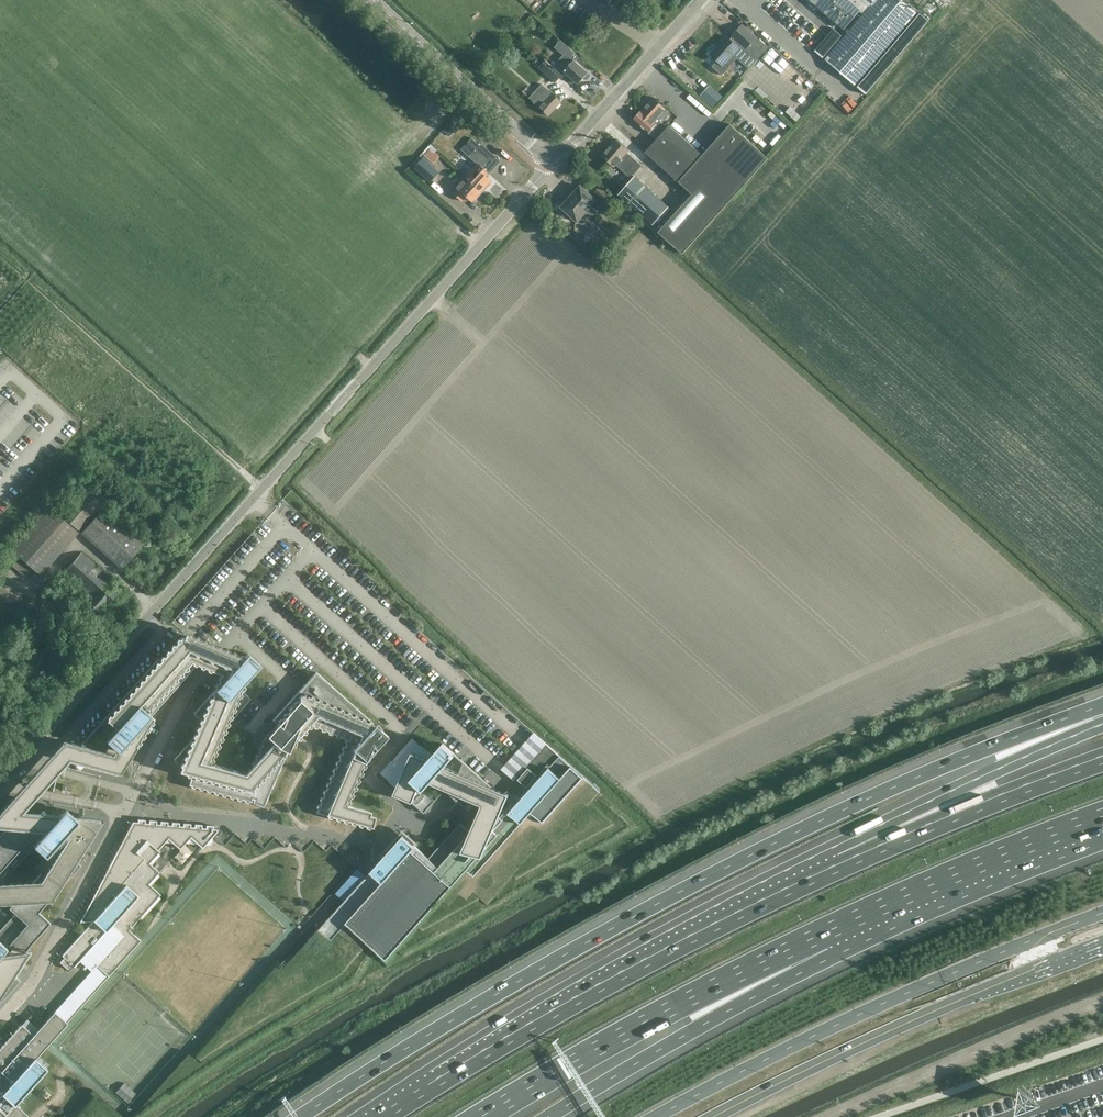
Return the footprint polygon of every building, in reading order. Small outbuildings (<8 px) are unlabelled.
[(647,0),(628,0),(638,9),(647,0)] [(844,29),(866,4),(869,7),(875,0),(810,0),(844,29)] [(869,7),(824,59),(856,86),(917,13),(902,0),(875,0),(869,7)] [(710,55),(717,61),(712,67),(722,76),(733,63),(729,59),(739,48),(755,62),(768,47),(742,25),(731,36),(732,37),(730,40),(726,36),(710,55)] [(555,48),(563,55),(553,66),(552,66),(547,72),(555,80),(561,74),(564,76),(566,73),(578,83),(588,73),(575,62),(580,57),(572,50),(573,50),(562,40),(555,48)] [(764,66),(778,53),(773,48),(759,60),(764,66)] [(546,116),(559,101),(540,84),(527,98),(546,116)] [(714,108),(723,97),(710,85),(700,96),(714,108)] [(653,98),(636,116),(633,119),(656,140),(645,152),(692,194),(728,153),(715,141),(702,155),(669,125),(667,127),(660,121),(662,118),(663,119),(669,113),(653,98)] [(450,137),(463,122),(456,116),(443,131),(450,137)] [(730,125),(715,141),(728,153),(659,233),(683,254),(693,241),(768,158),(730,125)] [(629,151),(615,139),(601,155),(615,167),(617,165),(630,177),(630,178),(633,175),(642,165),(628,153),(629,151)] [(477,164),(466,177),(482,191),(491,181),(487,177),(494,168),(492,166),(499,159),(482,144),(470,157),(477,164)] [(433,159),(429,163),(424,157),(414,168),(431,183),(440,172),(436,169),(439,166),(433,159)] [(635,176),(618,195),(653,225),(669,207),(635,176)] [(473,202),(482,191),(466,177),(452,192),(463,202),(467,196),(473,202)] [(575,184),(567,193),(597,220),(605,211),(601,207),(598,209),(586,198),(588,195),(575,184)] [(605,202),(610,196),(599,187),(594,192),(605,202)] [(597,220),(567,193),(559,202),(572,214),(573,213),(579,219),(581,217),(587,222),(586,223),(590,226),(597,220)] [(575,225),(570,230),(579,239),(585,233),(575,225)] [(82,490),(60,515),(77,531),(100,506),(82,490)] [(57,515),(47,506),(9,549),(11,551),(4,560),(25,578),(32,570),(40,576),(78,533),(57,515)] [(81,533),(120,568),(121,567),(141,545),(142,544),(103,508),(81,533)] [(60,577),(81,595),(100,612),(118,592),(111,586),(114,582),(82,552),(60,577)] [(247,679),(260,665),(248,654),(243,655),(240,653),(189,631),(185,632),(177,637),(158,658),(80,745),(63,741),(0,810),(0,828),(6,829),(0,835),(0,905),(7,905),(17,913),(0,932),(0,1003),(20,981),(15,976),(31,950),(28,948),(50,923),(39,912),(49,901),(50,903),(81,865),(77,862),(103,820),(99,818),(72,816),(66,809),(61,815),(46,813),(43,811),(42,813),(24,812),(69,761),(119,775),(138,746),(141,742),(154,722),(154,718),(154,717),(153,718),(151,716),(197,664),(200,665),(200,667),(202,669),(210,672),(212,671),(221,675),(215,690),(213,690),(211,693),(212,693),(194,714),(199,718),(198,719),(199,721),(198,722),(199,722),(200,724),(193,738),(174,759),(181,765),(182,767),(180,772),(186,773),(192,775),(189,785),(263,807),(287,752),(307,727),(344,742),(316,808),(316,812),(373,828),(372,827),(375,817),(369,815),(370,812),(347,805),(372,746),(376,749),(387,736),(316,672),(273,720),(277,724),(267,736),(262,739),(248,774),(212,763),(225,729),(229,723),(251,699),(242,691),(247,679)] [(600,792),(584,777),(548,746),(548,745),(534,733),(502,769),(514,780),(516,778),(518,779),(527,787),(516,799),(507,791),(505,793),(504,792),(491,786),(463,761),(461,760),(443,743),(432,755),(413,739),(412,738),(392,761),(390,760),(379,773),(381,775),(396,788),(394,794),(413,803),(424,813),(436,801),(443,793),(445,790),(457,800),(459,802),(469,811),(476,803),(479,804),(482,805),(470,832),(460,823),(429,858),(415,846),(414,845),(416,843),(403,831),(399,835),(387,849),(383,853),(381,856),(383,858),(362,882),(356,877),(351,883),(356,888),(347,899),(340,906),(329,919),(324,924),(318,930),(331,942),(345,926),(346,924),(367,943),(368,945),(374,949),(376,952),(386,961),(396,950),(416,927),(440,900),(449,907),(460,894),(466,900),(473,892),(487,904),(547,838),(554,844),(600,792)] [(85,955),(96,965),(91,971),(75,989),(87,999),(88,1000),(109,976),(141,940),(129,930),(132,926),(139,918),(159,896),(160,894),(150,886),(149,884),(157,874),(159,872),(151,865),(149,863),(158,853),(160,852),(158,850),(165,842),(173,843),(180,849),(185,843),(198,844),(202,848),(205,845),(212,845),(213,837),(213,836),(218,831),(217,830),(217,829),(213,829),(214,826),(206,825),(206,828),(202,828),(202,825),(195,824),(194,827),(190,827),(191,824),(183,823),(183,826),(179,826),(179,823),(172,822),(172,825),(168,825),(168,822),(161,821),(160,824),(156,824),(157,821),(149,820),(149,823),(145,823),(145,820),(138,819),(137,822),(133,822),(108,869),(106,873),(100,884),(80,922),(92,921),(93,921),(62,956),(64,958),(60,963),(67,969),(72,965),(74,967),(80,961),(85,955)] [(27,1115),(28,1115),(16,1104),(47,1069),(36,1058),(67,1023),(55,1011),(54,1012),(33,1035),(22,1025),(22,1024),(0,1049),(0,1116),(25,1116),(27,1115)]
